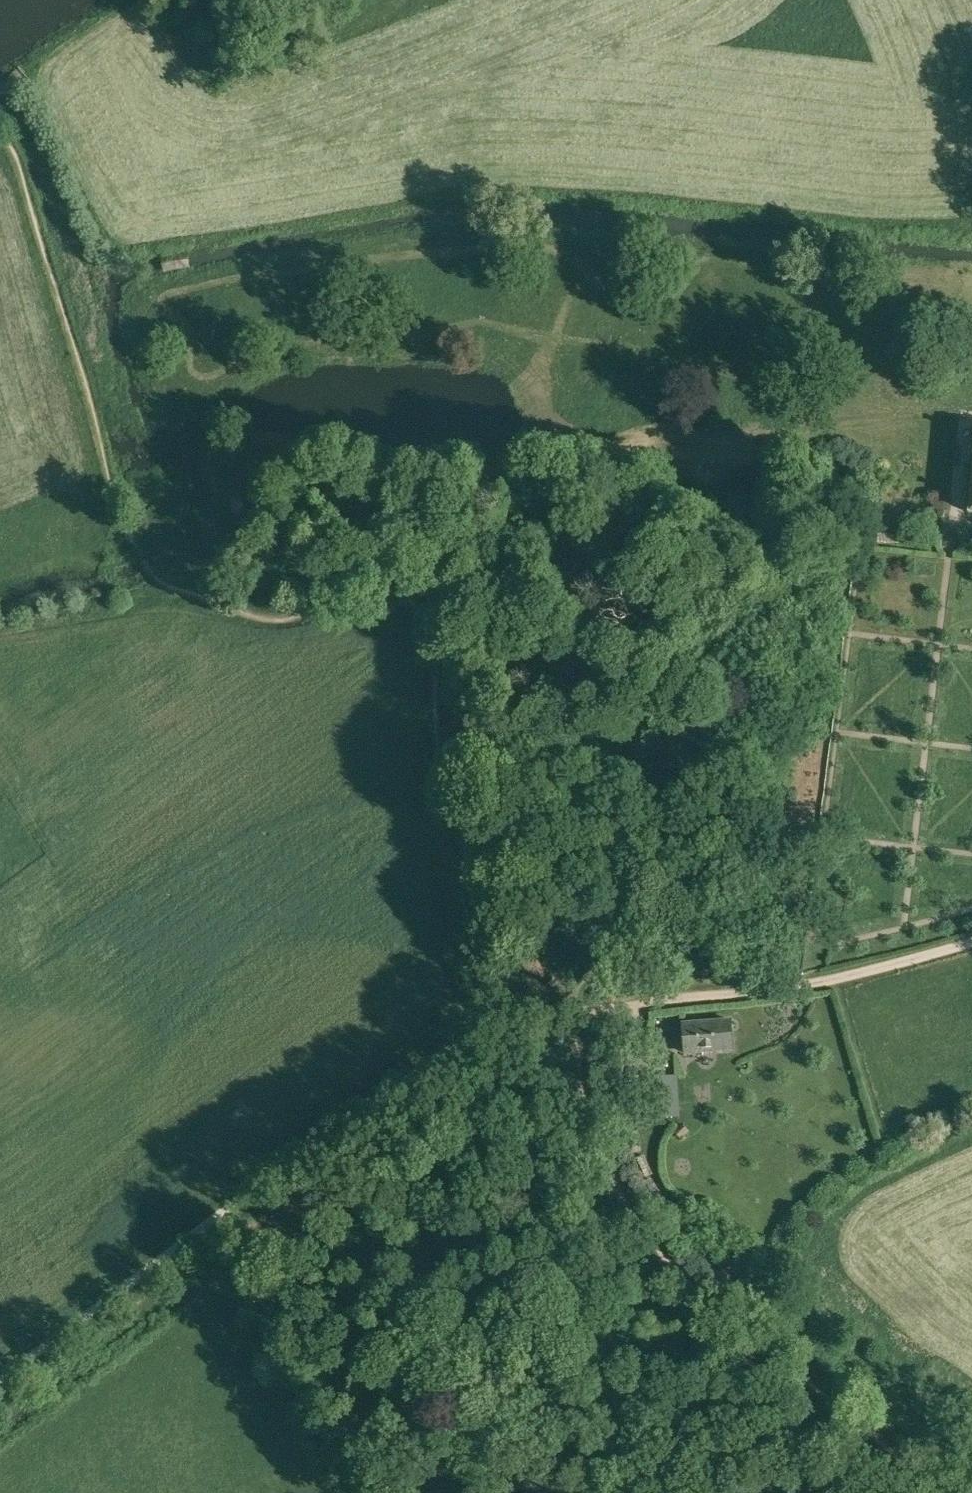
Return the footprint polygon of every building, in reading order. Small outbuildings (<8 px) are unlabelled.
[(247,515),(252,508),(251,500),(245,495),(237,496),(232,503),(233,511),(239,516),(247,515)] [(684,1024),(686,1053),(732,1050),(730,1020),(684,1024)] [(678,1116),(678,1115),(678,1112),(677,1096),(665,1097),(664,1077),(646,1078),(648,1118),(678,1116)] [(673,1130),(679,1138),(687,1131),(681,1123),(673,1130)]
